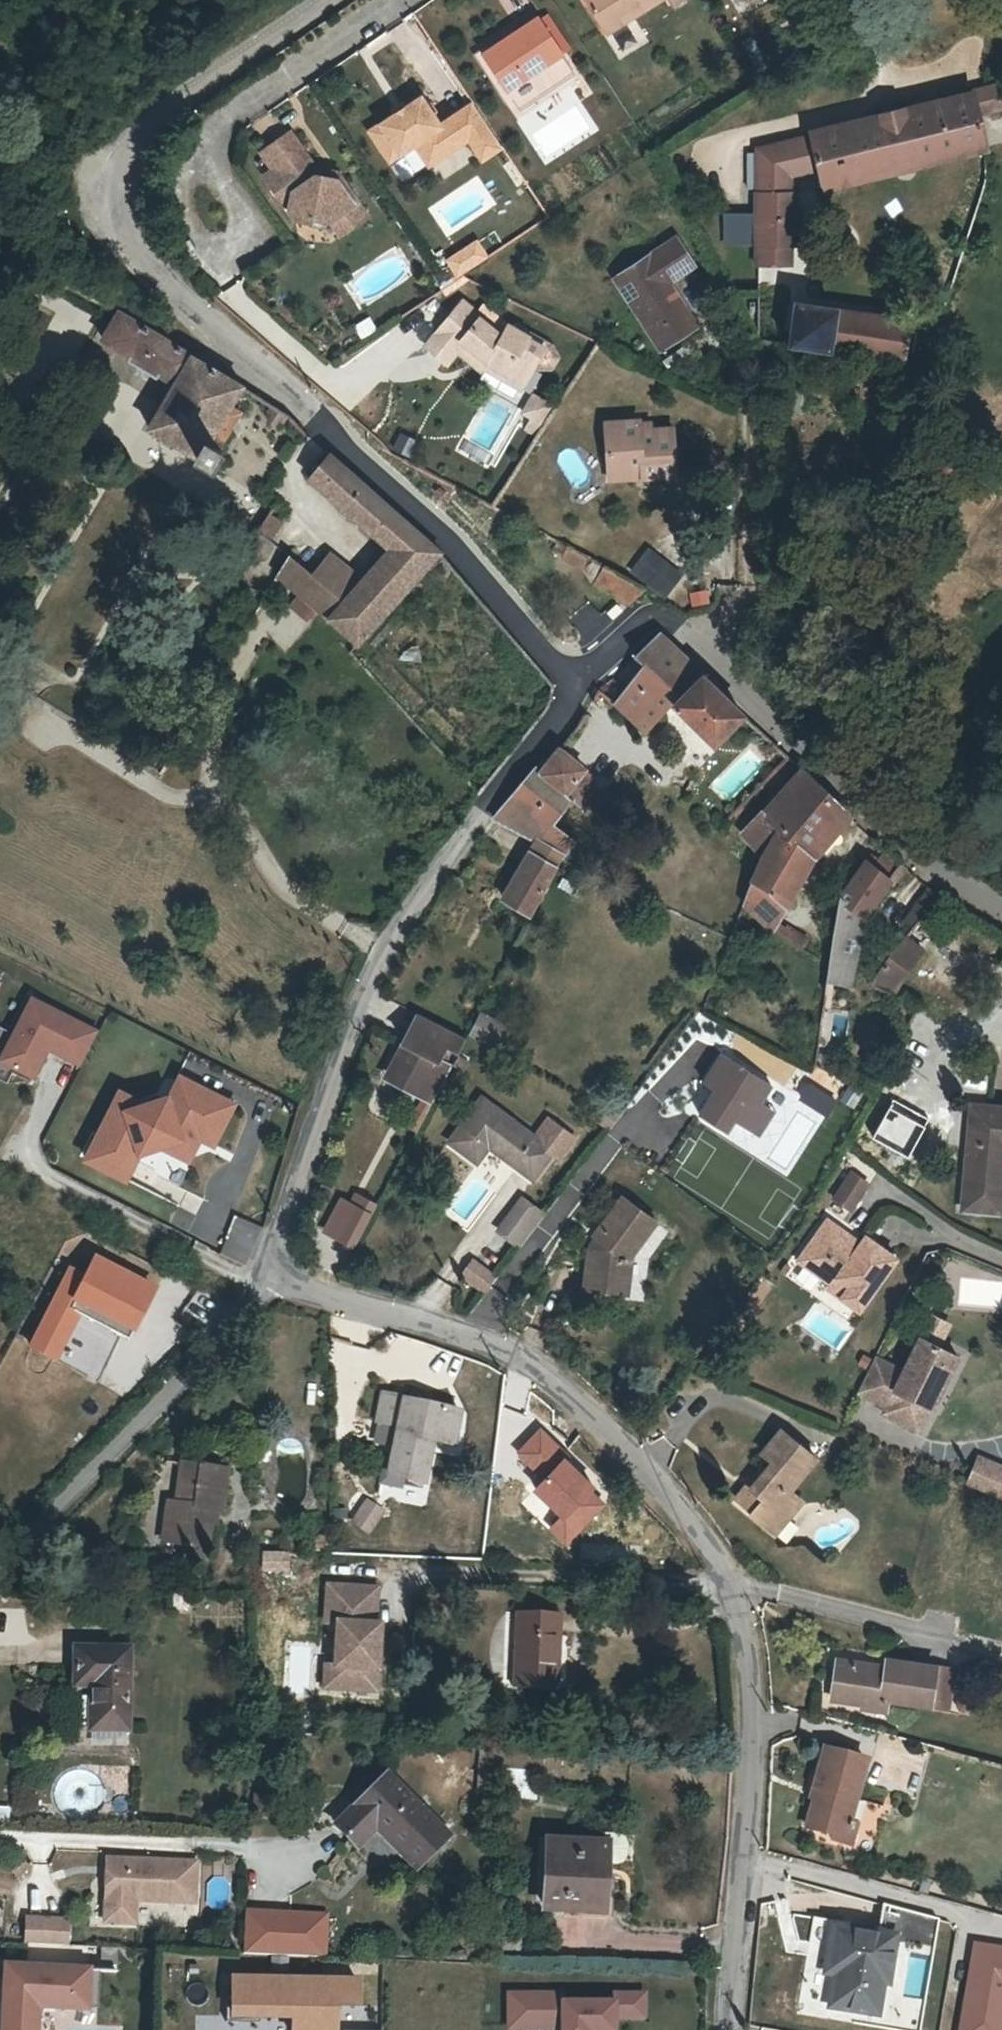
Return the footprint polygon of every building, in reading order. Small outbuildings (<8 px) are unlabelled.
[(604,34),(664,0),(585,0),(604,34)] [(542,16),(534,20),(543,35),(551,31),(542,16)] [(500,32),(486,40),(492,51),(479,58),(499,90),(556,55),(543,35),(534,20),(533,18),(503,36),(500,32)] [(492,51),(486,40),(466,52),(498,104),(505,100),(512,111),(568,76),(556,55),(499,90),(479,58),(492,51)] [(423,92),(370,128),(393,162),(414,147),(428,168),(470,140),(484,162),(504,148),(470,98),(441,118),(423,92)] [(922,111),(938,107),(935,95),(919,99),(922,111)] [(922,111),(903,116),(914,163),(986,146),(978,115),(974,98),(938,107),(922,111)] [(821,185),(914,163),(903,116),(884,120),(890,154),(819,172),(821,185)] [(890,154),(884,120),(757,150),(757,156),(756,261),(788,260),(789,242),(793,242),(794,194),(789,195),(789,177),(817,171),(818,172),(819,172),(890,154)] [(313,176),(314,168),(288,132),(259,153),(272,170),(263,176),(284,206),(289,207),(288,211),(293,219),(309,221),(310,217),(329,221),(330,220),(336,216),(346,230),(367,215),(340,177),(337,179),(313,176)] [(338,172),(314,168),(313,176),(337,179),(338,172)] [(722,243),(751,243),(751,210),(722,210),(722,243)] [(336,216),(330,220),(340,234),(346,230),(336,216)] [(455,276),(489,256),(477,236),(443,256),(455,276)] [(689,267),(673,240),(614,279),(658,350),(692,327),(665,283),(689,267)] [(480,350),(489,358),(510,371),(513,378),(523,383),(537,358),(540,353),(525,344),(531,334),(532,332),(513,321),(506,332),(467,300),(431,340),(451,358),(461,347),(465,342),(474,350),(480,350)] [(794,307),(790,345),(901,361),(907,320),(794,307)] [(172,385),(192,353),(118,308),(99,340),(172,385)] [(553,345),(532,332),(531,334),(525,344),(540,353),(537,358),(542,362),(549,360),(554,351),(553,345)] [(482,365),(489,358),(480,350),(474,350),(465,342),(461,347),(482,365)] [(192,353),(172,385),(148,427),(195,456),(205,438),(213,443),(246,385),(192,353)] [(527,423),(535,428),(551,403),(533,391),(523,406),(533,412),(527,423)] [(605,421),(607,466),(639,464),(639,473),(674,472),(672,430),(650,431),(638,431),(638,420),(605,421)] [(650,420),(638,420),(638,431),(650,431),(650,420)] [(408,453),(414,436),(398,430),(391,446),(408,453)] [(205,438),(195,456),(215,468),(225,450),(213,443),(205,438)] [(392,549),(420,573),(440,550),(328,453),(309,476),(392,549)] [(639,477),(639,473),(639,464),(607,466),(607,479),(639,477)] [(255,532),(269,540),(287,511),(274,503),(273,504),(255,532)] [(269,540),(255,532),(253,536),(247,545),(250,553),(258,557),(265,556),(273,543),(269,540)] [(565,563),(583,564),(584,549),(565,548),(565,563)] [(391,607),(420,573),(392,549),(365,581),(363,584),(391,607)] [(279,575),(300,592),(314,574),(290,554),(277,574),(279,575)] [(314,574),(300,592),(359,642),(360,643),(391,607),(363,584),(365,581),(329,554),(314,574)] [(635,599),(646,588),(604,566),(593,585),(627,604),(630,606),(635,599)] [(644,667),(632,678),(615,702),(644,731),(700,673),(660,634),(635,657),(644,667)] [(675,706),(714,743),(743,714),(703,677),(675,706)] [(541,773),(573,800),(579,806),(593,787),(593,779),(582,770),(582,769),(558,750),(541,773)] [(573,800),(541,773),(535,767),(492,817),(498,820),(535,839),(502,898),(516,906),(514,910),(520,913),(522,909),(531,913),(562,858),(564,859),(576,841),(554,823),(573,800)] [(768,929),(800,948),(806,939),(776,921),(810,857),(848,816),(800,770),(762,811),(760,808),(738,830),(762,856),(750,878),(751,879),(742,903),(768,929)] [(837,896),(827,972),(851,977),(864,918),(888,881),(871,867),(864,862),(851,879),(846,887),(840,898),(837,896)] [(909,914),(919,921),(935,899),(933,893),(928,888),(909,914)] [(924,953),(904,940),(894,952),(893,952),(877,976),(898,991),(924,953)] [(851,977),(827,972),(824,992),(846,1000),(856,979),(851,977)] [(30,992),(0,1057),(0,1059),(35,1075),(46,1050),(85,1068),(104,1027),(30,992)] [(408,1050),(391,1083),(426,1103),(448,1065),(442,1061),(446,1054),(441,1052),(445,1043),(456,1049),(462,1040),(417,1016),(401,1046),(408,1050)] [(496,1050),(507,1031),(480,1017),(470,1037),(496,1050)] [(383,1079),(391,1083),(408,1050),(401,1046),(383,1079)] [(706,1080),(724,1091),(718,1100),(713,1098),(703,1114),(726,1128),(733,1118),(754,1132),(772,1106),(762,1099),(774,1081),(726,1050),(706,1080)] [(126,1183),(141,1156),(163,1149),(184,1142),(197,1150),(201,1142),(215,1149),(235,1111),(191,1087),(181,1106),(170,1100),(146,1107),(122,1094),(87,1162),(126,1183)] [(445,1142),(471,1166),(486,1151),(525,1186),(551,1158),(483,1099),(445,1142)] [(970,1107),(965,1215),(1001,1216),(1001,1215),(1001,1109),(970,1107)] [(184,1142),(163,1149),(190,1163),(197,1150),(184,1142)] [(857,1174),(837,1204),(858,1218),(878,1189),(857,1174)] [(349,1201),(342,1198),(328,1228),(361,1243),(380,1200),(355,1189),(349,1201)] [(504,1225),(524,1241),(548,1209),(528,1193),(504,1225)] [(583,1291),(622,1295),(625,1255),(630,1255),(654,1223),(622,1197),(598,1228),(603,1233),(587,1251),(583,1291)] [(235,1213),(218,1253),(249,1266),(265,1226),(235,1213)] [(859,1311),(896,1258),(866,1236),(861,1243),(827,1219),(798,1260),(833,1284),(838,1277),(849,1287),(841,1299),(859,1311)] [(498,1278),(473,1259),(459,1277),(483,1296),(498,1278)] [(69,1273),(30,1349),(52,1360),(75,1316),(119,1339),(129,1320),(136,1324),(153,1292),(94,1262),(84,1281),(69,1273)] [(849,1287),(838,1277),(833,1284),(829,1289),(841,1299),(849,1287)] [(931,1315),(920,1338),(938,1347),(949,1324),(931,1315)] [(127,1343),(136,1324),(129,1320),(119,1339),(127,1343)] [(938,1347),(920,1338),(904,1372),(875,1358),(858,1393),(887,1406),(884,1412),(919,1431),(930,1407),(933,1409),(958,1357),(938,1347)] [(381,1429),(396,1430),(392,1482),(429,1486),(436,1440),(449,1442),(452,1414),(401,1408),(401,1398),(383,1396),(381,1429)] [(598,1482),(539,1424),(516,1447),(545,1476),(537,1484),(564,1511),(550,1525),(570,1544),(607,1506),(590,1490),(598,1482)] [(745,1515),(762,1528),(772,1515),(777,1518),(792,1500),(785,1494),(811,1461),(776,1433),(758,1454),(768,1463),(760,1473),(756,1469),(732,1498),(748,1511),(745,1515)] [(980,1454),(968,1484),(1001,1498),(1001,1463),(980,1454)] [(161,1551),(180,1551),(180,1564),(204,1565),(204,1514),(218,1514),(219,1474),(173,1473),(172,1524),(162,1524),(161,1551)] [(798,1505),(792,1500),(777,1518),(772,1515),(762,1528),(772,1536),(798,1505)] [(384,1521),(369,1511),(356,1528),(371,1537),(384,1521)] [(327,1693),(377,1697),(382,1633),(377,1632),(380,1596),(333,1593),(330,1630),(341,1630),(338,1672),(329,1671),(327,1693)] [(565,1619),(520,1615),(515,1690),(559,1693),(565,1619)] [(75,1690),(91,1691),(91,1733),(127,1734),(126,1654),(75,1653),(75,1690)] [(825,1691),(875,1701),(878,1691),(943,1704),(950,1665),(883,1653),(881,1666),(869,1664),(869,1659),(832,1653),(825,1691)] [(799,1828),(822,1834),(821,1838),(847,1844),(853,1828),(838,1823),(846,1797),(853,1798),(863,1759),(816,1747),(805,1786),(811,1788),(799,1828)] [(390,1778),(340,1827),(362,1850),(381,1831),(423,1868),(452,1837),(390,1778)] [(553,1843),(549,1905),(606,1907),(609,1864),(616,1863),(623,1860),(629,1856),(628,1835),(607,1833),(606,1845),(553,1843)] [(201,1864),(112,1863),(111,1927),(139,1927),(139,1909),(147,1902),(200,1902),(201,1864)] [(332,1910),(246,1906),(245,1951),(330,1955),(332,1910)] [(75,1923),(35,1921),(34,1946),(74,1947),(75,1923)] [(815,1975),(821,1977),(817,2010),(863,2016),(872,1951),(885,1952),(886,1934),(819,1923),(816,1942),(821,1943),(815,1975)] [(974,1939),(960,2029),(1001,2029),(1001,1943),(974,1939)] [(5,1967),(5,1978),(0,1978),(0,2026),(2,2026),(2,2029),(36,2029),(38,2007),(87,2009),(88,1970),(5,1967)] [(100,1971),(88,1970),(87,2009),(98,2009),(100,1971)] [(240,1981),(240,1997),(234,1997),(234,2023),(267,2024),(267,2018),(301,2019),(300,2029),(342,2029),(343,2007),(365,2007),(366,1983),(240,1981)] [(544,2029),(544,2019),(563,2019),(563,2029),(615,2029),(615,2017),(646,2017),(646,1994),(615,1994),(615,2002),(565,2002),(565,1994),(510,1994),(510,2029),(544,2029)] [(563,2019),(544,2019),(544,2029),(563,2029),(563,2019)]
